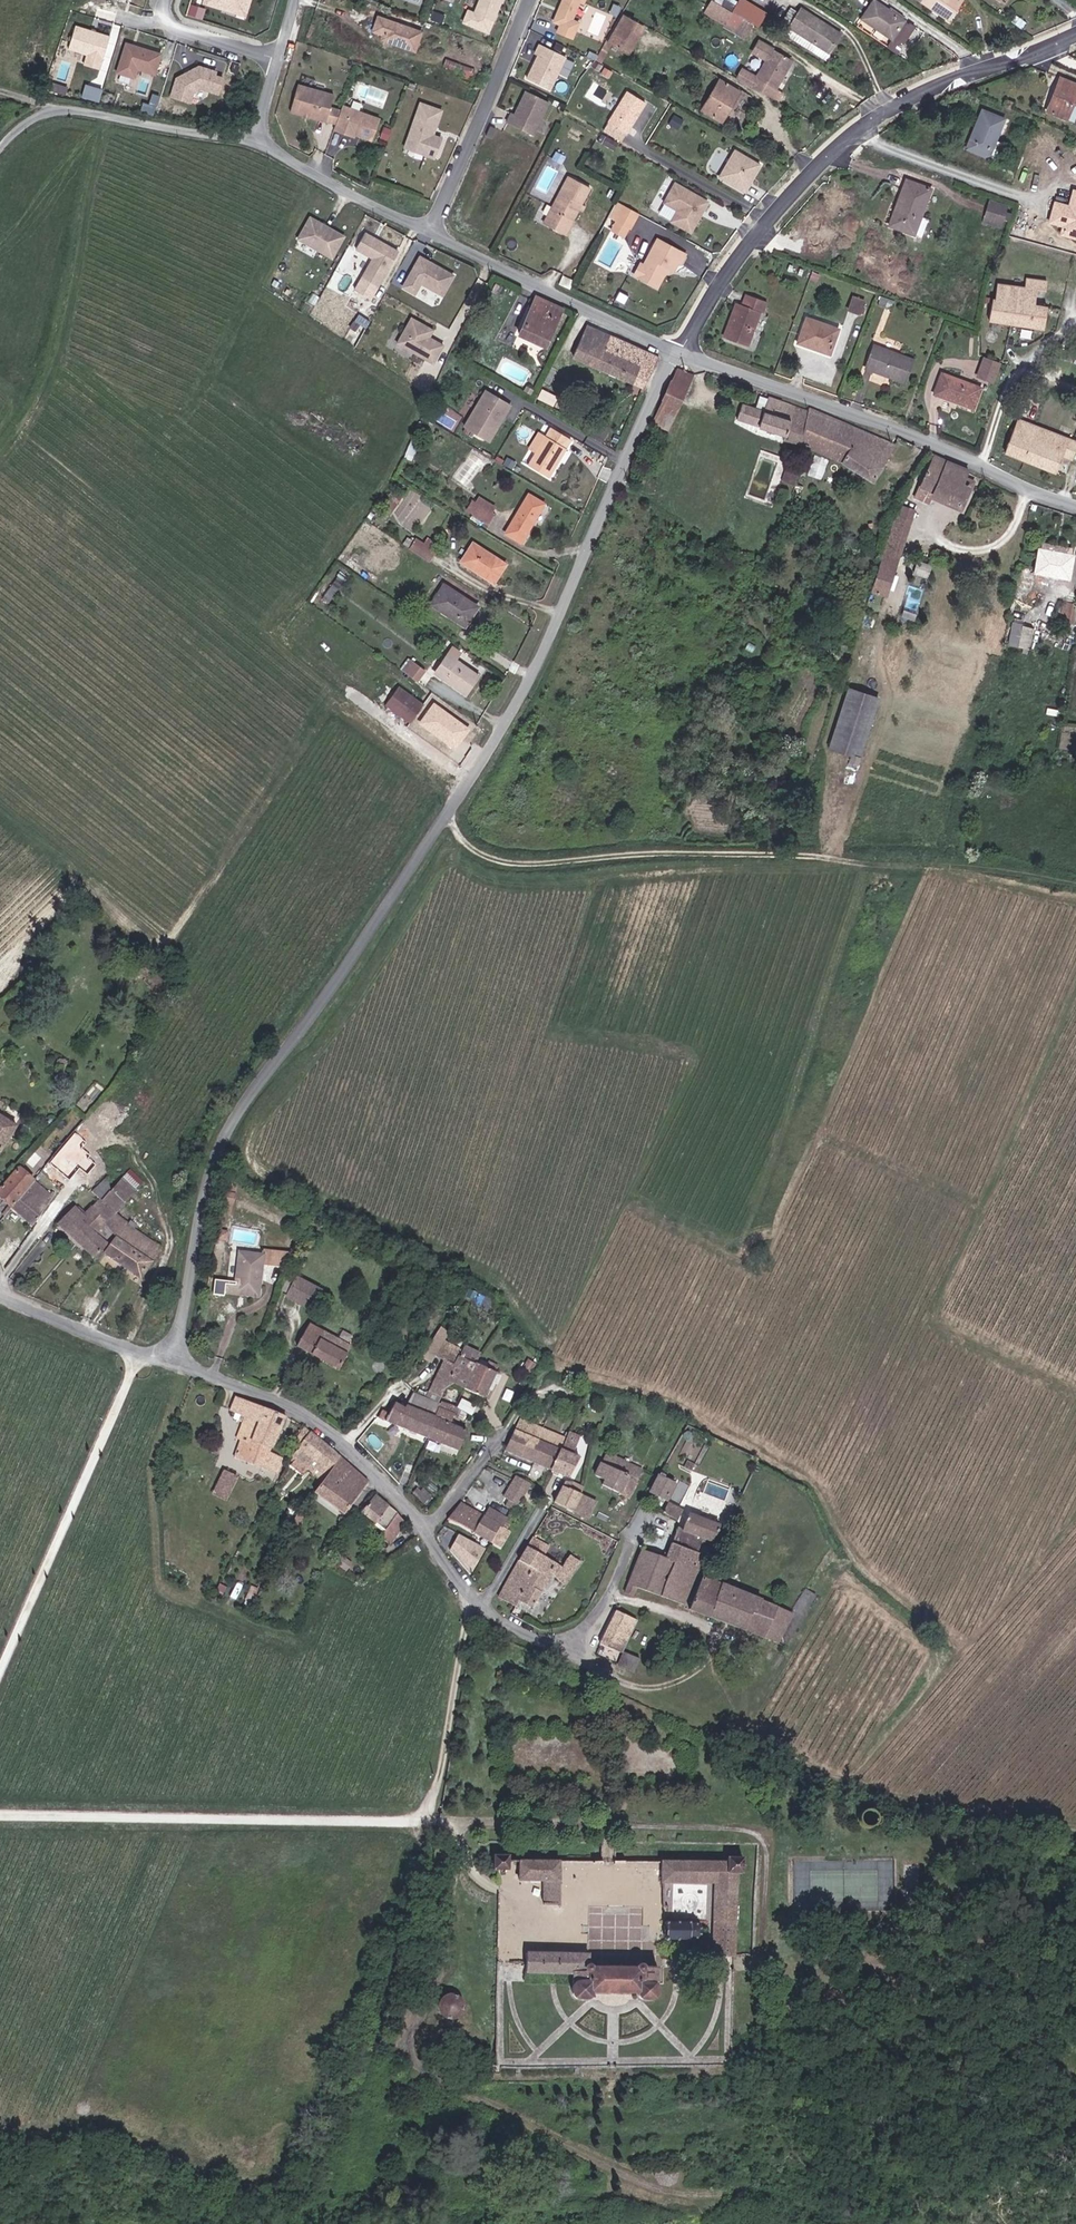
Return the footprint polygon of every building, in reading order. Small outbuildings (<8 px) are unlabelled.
[(233,9),(236,0),(203,0),(233,9)] [(233,9),(243,12),(247,0),(245,0),(236,0),(233,9)] [(473,13),(466,10),(461,23),(491,36),(506,0),(479,0),(473,13)] [(552,23),(557,25),(554,34),(574,42),(581,24),(573,21),(579,5),(584,7),(586,0),(561,0),(552,23)] [(715,0),(709,0),(704,9),(726,23),(734,11),(715,0)] [(734,11),(758,26),(766,14),(743,0),(740,0),(734,11)] [(905,19),(903,17),(905,15),(892,6),(890,9),(876,0),(875,0),(862,18),(892,38),(905,19)] [(946,19),(953,8),(956,10),(962,1),(960,0),(919,0),(946,19)] [(953,8),(946,19),(948,21),(956,10),(953,8)] [(803,9),(792,26),(832,51),(843,33),(803,9)] [(638,25),(637,25),(638,24),(630,19),(618,12),(612,20),(622,25),(613,39),(617,42),(624,46),(638,25)] [(892,38),(862,18),(858,23),(898,51),(916,25),(910,21),(909,22),(905,19),(892,38)] [(419,52),(425,34),(382,19),(377,33),(387,37),(386,41),(419,52)] [(108,36),(72,25),(65,47),(101,59),(108,36)] [(647,30),(638,25),(624,46),(632,52),(647,30)] [(617,42),(613,39),(611,37),(598,57),(604,60),(617,42)] [(761,40),(755,51),(769,59),(758,77),(777,88),(794,60),(761,40)] [(125,43),(116,73),(133,78),(136,69),(153,74),(159,54),(125,43)] [(566,55),(540,44),(536,53),(539,54),(528,78),(552,89),(566,55)] [(176,77),(170,95),(190,100),(193,90),(200,86),(216,90),(221,75),(213,73),(214,69),(197,65),(176,77)] [(666,66),(661,75),(669,80),(674,70),(666,66)] [(1050,104),(1060,78),(1052,75),(1042,100),(1050,104)] [(141,77),(140,92),(147,93),(149,77),(141,77)] [(1075,101),(1075,84),(1062,79),(1051,112),(1070,118),(1075,101)] [(720,81),(703,111),(723,122),(740,92),(720,81)] [(295,89),(289,114),(325,123),(330,97),(295,89)] [(551,101),(528,91),(517,115),(514,114),(510,123),(536,134),(551,101)] [(630,92),(612,123),(630,133),(648,102),(630,92)] [(143,110),(156,113),(161,95),(154,93),(151,102),(146,100),(143,110)] [(440,111),(418,104),(405,145),(426,151),(425,156),(434,159),(440,138),(432,136),(440,111)] [(379,118),(342,106),(334,131),(354,137),(355,134),(372,140),(379,118)] [(992,160),(1007,121),(985,112),(970,151),(992,160)] [(500,128),(493,125),(490,135),(496,137),(500,128)] [(426,151),(405,145),(404,149),(425,156),(426,151)] [(739,151),(724,178),(750,192),(755,184),(754,183),(764,165),(739,151)] [(1031,173),(1011,167),(1008,177),(1028,184),(1031,173)] [(573,177),(570,183),(591,194),(594,188),(573,177)] [(922,233),(938,187),(913,178),(897,224),(922,233)] [(591,194),(570,183),(552,219),(561,223),(557,229),(572,237),(580,221),(578,220),(583,209),(587,203),(591,194)] [(685,210),(681,218),(700,227),(713,201),(681,185),(672,203),(685,210)] [(1073,190),(1069,205),(1053,200),(1046,224),(1062,228),(1061,234),(1075,239),(1075,190),(1073,190)] [(997,205),(994,215),(1011,218),(1013,208),(997,205)] [(628,206),(625,212),(641,220),(644,215),(628,206)] [(641,220),(625,212),(620,221),(622,222),(636,229),(641,220)] [(347,236),(306,216),(295,239),(336,259),(347,236)] [(700,227),(681,218),(680,221),(699,230),(700,227)] [(549,225),(557,229),(561,223),(552,219),(549,225)] [(631,239),(636,229),(622,222),(617,232),(631,239)] [(397,251),(365,234),(356,250),(372,258),(354,291),(372,300),(397,251)] [(664,240),(654,260),(671,269),(674,265),(678,268),(681,270),(686,261),(688,262),(692,253),(664,240)] [(416,258),(401,288),(415,295),(420,286),(441,297),(452,277),(416,258)] [(664,287),(674,271),(671,269),(654,260),(651,266),(653,267),(647,277),(664,287)] [(653,267),(651,266),(649,264),(643,274),(647,277),(653,267)] [(562,276),(557,284),(568,289),(572,281),(562,276)] [(1003,295),(999,294),(994,318),(1045,329),(1050,307),(1038,304),(1041,288),(1054,291),(1056,281),(1035,277),(1033,286),(1006,280),(1003,295)] [(763,313),(766,314),(769,303),(747,296),(744,307),(740,306),(729,341),(752,348),(763,313)] [(865,301),(855,297),(850,311),(861,315),(865,301)] [(563,310),(537,298),(517,335),(544,349),(563,310)] [(431,329),(408,317),(394,342),(430,362),(441,344),(427,336),(431,329)] [(809,319),(800,344),(833,355),(841,330),(809,319)] [(643,387),(656,357),(589,328),(576,359),(643,387)] [(875,344),(867,366),(906,380),(913,358),(875,344)] [(995,377),(1001,358),(985,353),(979,373),(995,377)] [(697,376),(680,369),(679,369),(655,426),(673,433),(697,376)] [(943,371),(936,391),(975,406),(982,385),(943,371)] [(443,396),(447,387),(442,384),(438,394),(443,396)] [(489,385),(469,421),(494,435),(514,399),(489,385)] [(814,416),(781,404),(774,402),(773,403),(765,401),(759,417),(746,413),(741,428),(785,447),(786,453),(802,454),(814,416)] [(436,425),(441,415),(431,409),(426,419),(436,425)] [(897,461),(904,450),(871,436),(815,412),(814,416),(802,454),(807,457),(831,467),(852,475),(880,485),(897,461)] [(1018,421),(1075,444),(1075,438),(1020,416),(1018,421)] [(1018,421),(1007,449),(1056,469),(1063,453),(1072,457),(1075,447),(1075,444),(1018,421)] [(575,440),(554,428),(532,466),(553,478),(575,440)] [(421,447),(415,443),(408,457),(415,460),(421,447)] [(969,471),(939,456),(924,494),(937,499),(963,508),(970,490),(964,487),(969,471)] [(652,473),(637,467),(630,481),(646,487),(652,473)] [(791,484),(793,477),(787,475),(780,496),(791,500),(795,486),(791,484)] [(550,503),(533,494),(511,532),(527,542),(550,503)] [(937,499),(924,494),(921,502),(934,507),(937,499)] [(381,519),(388,524),(404,502),(397,497),(381,519)] [(803,503),(793,499),(790,507),(796,509),(795,513),(799,514),(803,503)] [(476,503),(471,512),(492,524),(497,516),(476,503)] [(900,554),(904,555),(916,518),(899,514),(888,550),(900,554)] [(426,546),(435,552),(439,546),(429,540),(426,546)] [(416,541),(411,549),(430,561),(435,552),(426,546),(416,541)] [(510,563),(477,544),(466,562),(499,582),(510,563)] [(355,569),(363,556),(353,550),(345,564),(355,569)] [(1044,550),(1040,570),(1072,577),(1075,559),(1075,557),(1044,550)] [(930,576),(933,563),(917,561),(914,573),(930,576)] [(323,598),(329,603),(343,584),(337,580),(323,598)] [(445,587),(431,606),(465,629),(478,609),(445,587)] [(1064,601),(1059,619),(1073,622),(1075,609),(1075,603),(1064,601)] [(1024,622),(1015,621),(1010,643),(1019,645),(1024,622)] [(456,646),(451,653),(460,659),(465,651),(456,646)] [(451,653),(440,670),(472,691),(483,674),(460,659),(451,653)] [(384,662),(373,654),(367,661),(379,669),(384,662)] [(415,659),(407,670),(421,680),(429,669),(415,659)] [(386,700),(412,718),(425,699),(399,682),(386,700)] [(854,690),(835,747),(865,757),(884,699),(854,690)] [(471,729),(434,703),(419,724),(455,750),(471,729)] [(0,1094),(0,1095),(0,1150),(19,1126),(2,1111),(9,1102),(0,1094)] [(17,1172),(1,1192),(19,1206),(31,1189),(40,1177),(27,1162),(17,1172)] [(127,1169),(119,1178),(131,1188),(138,1179),(127,1169)] [(61,1220),(95,1260),(105,1245),(95,1235),(103,1223),(105,1221),(97,1209),(113,1189),(112,1186),(110,1171),(94,1190),(101,1197),(86,1214),(77,1205),(61,1220)] [(114,1238),(149,1262),(158,1247),(112,1213),(131,1188),(119,1178),(112,1186),(113,1189),(97,1209),(105,1221),(103,1223),(111,1237),(114,1238)] [(31,1189),(19,1206),(37,1222),(49,1207),(58,1197),(47,1184),(38,1195),(31,1189)] [(49,1207),(37,1222),(47,1230),(58,1216),(49,1207)] [(226,1279),(236,1281),(260,1284),(264,1252),(272,1253),(274,1238),(265,1237),(265,1242),(241,1239),(237,1272),(227,1271),(226,1279)] [(139,1280),(149,1262),(114,1238),(104,1253),(139,1280)] [(295,1241),(274,1238),(272,1253),(288,1255),(295,1241)] [(311,1310),(323,1287),(298,1274),(286,1297),(311,1310)] [(311,1313),(299,1336),(341,1357),(352,1337),(334,1325),(311,1313)] [(450,1351),(433,1386),(446,1391),(452,1378),(470,1386),(482,1364),(476,1362),(472,1360),(479,1345),(457,1334),(440,1345),(450,1351)] [(491,1369),(482,1364),(470,1386),(480,1391),(491,1369)] [(382,1415),(426,1432),(440,1405),(443,1400),(418,1390),(412,1387),(404,1402),(397,1399),(394,1401),(390,1410),(385,1409),(382,1415)] [(264,1449),(277,1413),(223,1397),(218,1410),(223,1411),(222,1417),(229,1420),(222,1438),(227,1439),(220,1460),(266,1472),(274,1456),(264,1449)] [(463,1399),(459,1406),(472,1413),(476,1406),(463,1399)] [(440,1405),(426,1432),(458,1446),(467,1427),(451,1419),(454,1411),(440,1405)] [(564,1433),(517,1417),(502,1447),(535,1457),(550,1461),(564,1433)] [(293,1437),(299,1426),(293,1421),(288,1433),(293,1437)] [(322,1446),(299,1426),(293,1437),(288,1445),(309,1463),(322,1446)] [(564,1433),(574,1437),(578,1431),(567,1427),(564,1433)] [(564,1433),(550,1461),(568,1467),(579,1450),(570,1447),(574,1437),(564,1433)] [(322,1446),(309,1463),(314,1468),(328,1451),(322,1446)] [(635,1461),(608,1446),(593,1468),(606,1476),(604,1481),(628,1494),(637,1477),(639,1475),(644,1466),(635,1461)] [(358,1478),(330,1453),(304,1488),(332,1513),(358,1478)] [(225,1474),(210,1467),(200,1489),(216,1496),(225,1474)] [(508,1494),(520,1499),(525,1490),(529,1492),(534,1477),(527,1474),(518,1471),(508,1494)] [(564,1472),(557,1487),(553,1493),(574,1505),(578,1499),(583,1489),(579,1487),(569,1482),(572,1476),(564,1472)] [(678,1482),(662,1475),(655,1491),(671,1498),(678,1482)] [(596,1497),(583,1489),(578,1499),(591,1506),(596,1497)] [(360,1493),(350,1512),(376,1528),(384,1510),(360,1493)] [(687,1509),(678,1506),(675,1504),(669,1517),(681,1522),(687,1509)] [(455,1515),(453,1521),(493,1536),(504,1541),(511,1530),(503,1526),(507,1516),(489,1508),(485,1518),(461,1506),(455,1515)] [(676,1548),(705,1560),(717,1530),(693,1519),(689,1526),(686,1533),(681,1531),(676,1548)] [(458,1533),(448,1557),(477,1569),(487,1545),(458,1533)] [(503,1594),(521,1604),(524,1600),(535,1605),(554,1574),(569,1583),(588,1559),(576,1552),(568,1567),(544,1554),(550,1544),(537,1536),(503,1594)] [(705,1560),(676,1548),(669,1563),(699,1575),(701,1572),(705,1560)] [(687,1604),(699,1575),(669,1563),(649,1554),(636,1586),(631,1595),(641,1598),(644,1589),(687,1604)] [(795,1610),(728,1584),(709,1577),(696,1609),(715,1617),(752,1631),(759,1615),(775,1621),(768,1637),(782,1643),(795,1610)] [(795,1610),(782,1643),(791,1647),(812,1593),(803,1590),(795,1610)] [(648,1618),(626,1608),(624,1613),(647,1623),(648,1618)] [(635,1652),(647,1623),(624,1613),(610,1644),(635,1653),(635,1652)] [(635,1652),(635,1653),(630,1667),(651,1674),(654,1666),(645,1662),(647,1657),(635,1652)] [(499,1874),(503,1874),(513,1874),(513,1866),(513,1861),(499,1861),(499,1874)] [(732,1867),(721,1867),(721,1888),(720,1951),(724,1951),(723,1962),(738,1962),(738,1956),(742,1956),(744,1874),(750,1874),(750,1863),(733,1863),(732,1867)] [(565,1866),(525,1866),(525,1886),(548,1886),(548,1911),(565,1911),(565,1866)] [(668,1888),(708,1888),(708,1866),(668,1866),(668,1888)] [(721,1888),(721,1867),(708,1866),(708,1888),(721,1888)] [(695,1923),(692,1922),(668,1923),(668,1943),(695,1943),(699,1942),(703,1940),(705,1938),(706,1935),(707,1932),(706,1929),(704,1927),(703,1925),(700,1923),(695,1923)] [(594,1967),(594,1960),(535,1960),(535,1980),(582,1980),(582,1993),(583,1997),(584,2000),(587,2003),(588,2004),(591,2004),(593,2003),(595,2002),(596,2000),(596,1997),(646,1997),(648,2000),(649,2002),(652,2004),(654,2004),(656,2004),(659,2003),(660,2001),(661,2000),(662,1995),(661,1973),(651,1973),(651,1970),(650,1969),(649,1968),(647,1968),(646,1969),(645,1970),(644,1971),(643,1973),(601,1973),(601,1971),(600,1970),(598,1969),(596,1968),(594,1967)] [(470,2004),(466,1999),(461,1997),(455,1997),(450,2000),(447,2005),(446,2011),(448,2016),(453,2020),(459,2021),(464,2019),(469,2015),(471,2010),(470,2004)]
